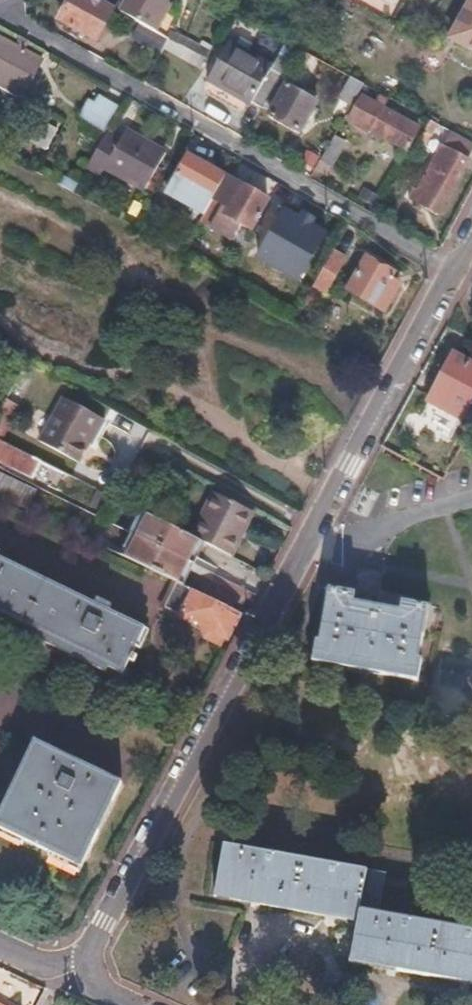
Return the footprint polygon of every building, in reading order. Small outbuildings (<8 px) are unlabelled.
[(96,0),(71,0),(59,20),(94,40),(112,9),(96,0)] [(122,11),(143,22),(153,28),(169,0),(128,0),(122,11)] [(453,37),(471,48),(471,3),(453,37)] [(153,28),(143,22),(134,37),(160,52),(164,46),(169,37),(153,28)] [(0,35),(0,88),(18,99),(41,58),(21,47),(27,38),(19,33),(14,43),(0,35)] [(169,37),(164,46),(200,67),(205,58),(169,37)] [(270,67),(227,42),(205,81),(248,106),(250,103),(261,110),(280,76),(269,70),(270,67)] [(362,84),(349,76),(338,95),(351,103),(362,84)] [(315,104),(287,88),(271,116),(299,132),(315,104)] [(74,118),(85,125),(81,132),(96,141),(116,105),(96,94),(91,102),(85,99),(74,118)] [(374,103),(362,97),(349,120),(370,131),(372,128),(405,146),(416,127),(384,108),(387,102),(377,97),(374,103)] [(57,128),(41,120),(29,140),(45,149),(57,128)] [(118,136),(105,129),(84,166),(97,173),(102,163),(141,185),(161,149),(123,128),(118,136)] [(450,131),(442,145),(418,188),(413,186),(407,199),(437,215),(467,159),(471,151),(471,143),(450,131)] [(344,140),(333,135),(319,159),(330,165),(344,140)] [(223,177),(185,155),(164,193),(201,215),(223,177)] [(263,200),(223,177),(201,215),(196,223),(237,246),(263,200)] [(328,229),(283,205),(255,255),(300,280),(328,229)] [(343,258),(330,250),(312,282),(325,290),(343,258)] [(393,271),(365,254),(346,287),(384,309),(393,294),(389,292),(396,280),(390,276),(393,271)] [(453,353),(427,401),(460,419),(471,395),(471,364),(453,353)] [(106,418),(64,395),(40,440),(80,461),(89,442),(93,443),(106,418)] [(1,439),(19,404),(5,396),(0,406),(0,439),(1,439)] [(0,439),(0,464),(2,460),(61,490),(69,474),(1,439),(0,439)] [(40,515),(49,497),(0,472),(0,496),(40,515)] [(251,509),(215,491),(193,536),(206,543),(233,556),(241,540),(237,537),(251,509)] [(149,514),(138,537),(195,565),(206,543),(193,536),(149,514)] [(138,537),(128,558),(177,581),(185,585),(195,565),(138,537)] [(121,683),(148,629),(113,612),(116,606),(102,599),(99,603),(4,556),(6,551),(0,548),(0,623),(121,683)] [(177,581),(161,613),(223,644),(239,612),(185,585),(177,581)] [(359,593),(329,587),(321,641),(314,640),(312,661),(428,682),(432,660),(429,659),(438,606),(405,601),(404,610),(357,602),(359,593)] [(92,868),(131,783),(35,739),(0,813),(0,826),(92,868)] [(356,912),(378,917),(386,874),(220,846),(209,898),(261,908),(310,916),(354,924),(356,912)] [(354,924),(346,965),(404,975),(460,985),(471,987),(471,933),(378,917),(356,912),(354,924)]
